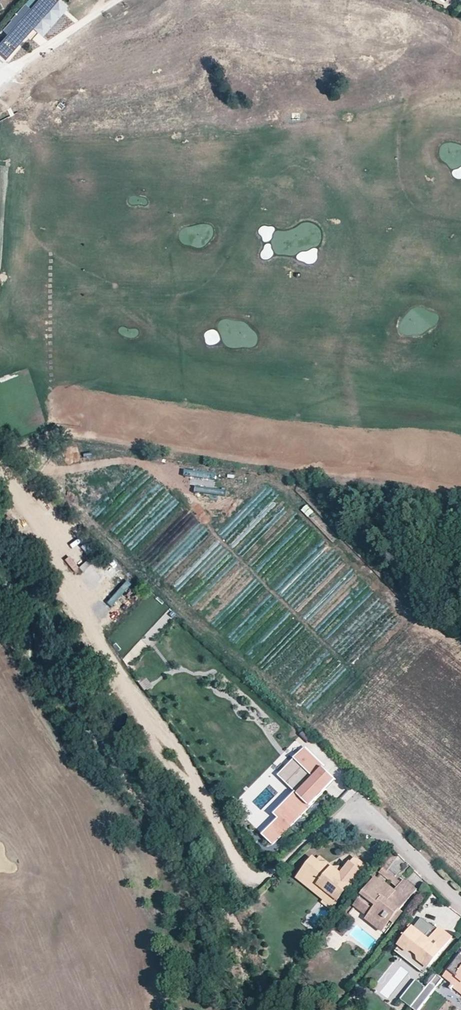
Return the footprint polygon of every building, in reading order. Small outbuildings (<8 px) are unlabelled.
[(60,0),(38,0),(0,44),(0,55),(6,60),(33,28),(43,36),(68,7),(60,0)] [(343,778),(309,743),(279,772),(300,793),(278,814),(284,820),(271,833),(278,840),(343,778)] [(342,876),(336,872),(327,864),(324,867),(313,859),(304,871),(321,884),(320,886),(326,891),(322,896),(332,903),(334,900),(338,903),(362,872),(351,864),(344,872),(342,876)] [(339,868),(336,872),(342,876),(344,872),(339,868)] [(334,908),(338,903),(334,900),(332,903),(322,896),(326,891),(320,886),(321,884),(304,871),(297,879),(334,908)] [(383,878),(396,887),(400,882),(387,872),(383,878)] [(386,917),(392,921),(395,924),(403,913),(400,911),(407,901),(395,892),(393,895),(383,888),(379,894),(369,887),(354,906),(369,917),(369,918),(370,916),(381,924),(386,917)] [(383,933),(392,921),(386,917),(381,924),(370,916),(369,918),(369,917),(367,920),(383,933)] [(423,972),(446,942),(435,933),(433,936),(433,935),(429,940),(425,936),(428,932),(416,922),(394,950),(403,956),(403,962),(409,966),(415,966),(423,972)] [(423,972),(415,966),(409,966),(403,962),(403,956),(394,950),(390,955),(418,978),(423,972)] [(445,976),(454,984),(459,978),(460,979),(460,957),(445,976)] [(443,978),(437,974),(430,982),(436,986),(443,978)] [(460,987),(460,979),(459,978),(454,984),(453,986),(458,991),(460,987)] [(418,998),(426,987),(415,979),(400,999),(404,1002),(408,997),(410,999),(414,994),(418,998)] [(410,1007),(414,1009),(417,1009),(435,987),(430,983),(426,987),(418,998),(410,1007)] [(408,997),(404,1002),(410,1007),(418,998),(414,994),(410,999),(408,997)]
